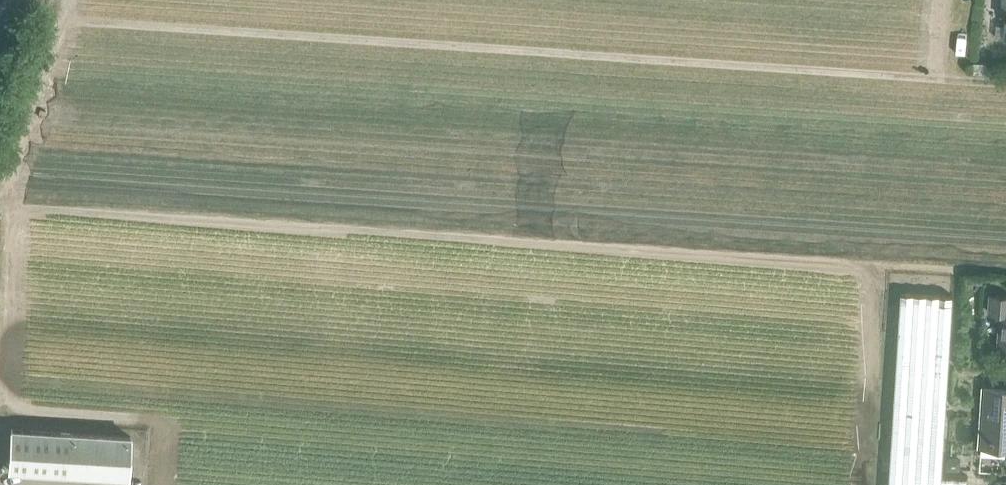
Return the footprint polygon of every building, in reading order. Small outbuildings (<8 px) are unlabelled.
[(1005,21),(996,20),(995,35),(1004,36),(1005,37),(1005,9),(1005,21)] [(901,291),(889,484),(967,484),(967,475),(942,473),(953,295),(901,291)] [(990,294),(988,310),(1001,311),(998,350),(1005,350),(1005,295),(990,294)] [(984,387),(980,444),(981,444),(980,452),(1005,454),(1005,446),(1005,388),(984,387)] [(128,476),(130,455),(131,436),(31,430),(11,429),(8,469),(128,476)]
